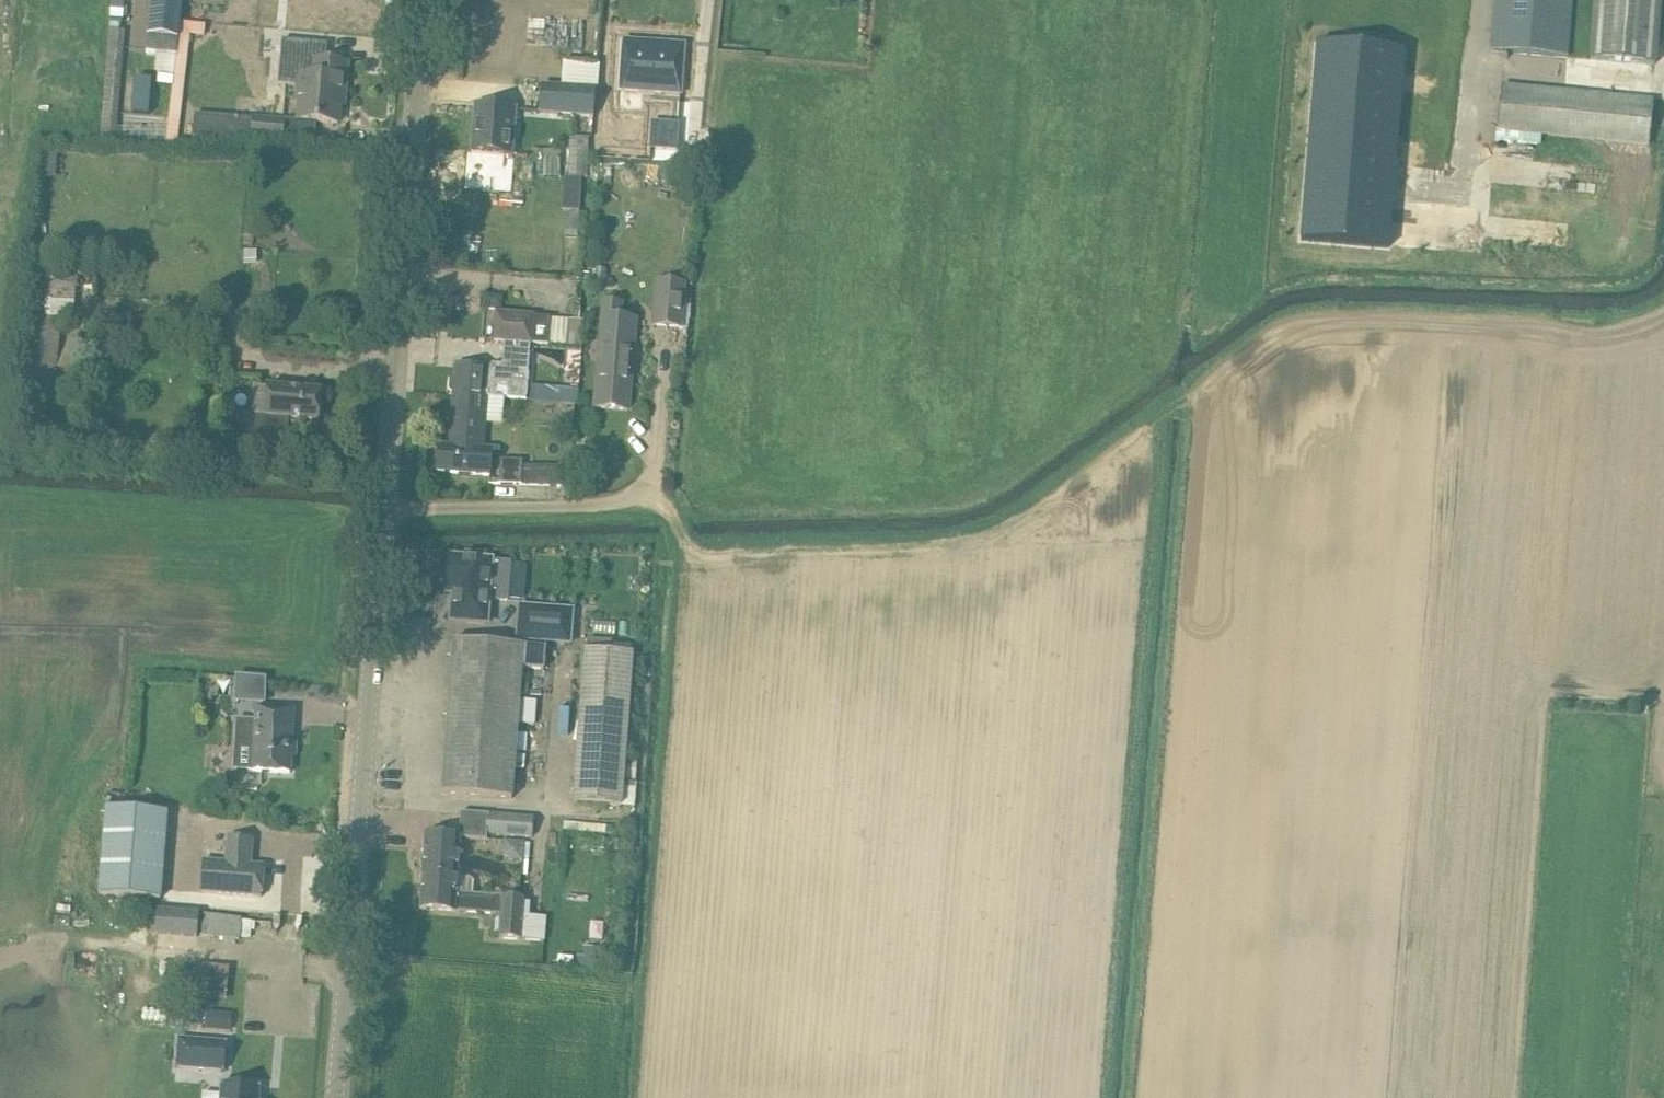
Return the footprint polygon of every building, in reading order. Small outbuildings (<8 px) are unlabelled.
[(150,31),(179,34),(180,26),(181,22),(183,0),(153,0),(150,31)] [(1300,211),(1387,218),(1406,0),(1318,0),(1300,211)] [(1574,0),(1494,0),(1490,50),(1475,233),(1554,240),(1569,56),(1574,0)] [(1660,0),(1594,0),(1589,59),(1574,242),(1640,247),(1655,63),(1660,0)] [(189,34),(204,35),(205,25),(181,22),(180,26),(179,34),(168,145),(177,146),(189,34)] [(283,40),(278,84),(299,86),(298,97),(302,98),(300,121),(316,122),(338,124),(340,105),(345,105),(345,94),(348,63),(326,61),(328,44),(283,40)] [(620,91),(682,95),(686,44),(624,40),(620,91)] [(135,78),(132,113),(149,114),(152,80),(135,78)] [(541,112),(594,116),(596,90),(543,86),(541,112)] [(467,150),(464,188),(480,190),(480,191),(496,193),(496,191),(512,192),(516,154),(512,154),(516,108),(476,105),(472,151),(467,150)] [(104,106),(101,141),(116,143),(119,108),(104,106)] [(234,137),(283,141),(285,121),(195,114),(193,137),(234,141),(234,137)] [(680,123),(651,121),(649,149),(678,151),(680,123)] [(588,140),(570,140),(570,141),(569,177),(563,177),(562,211),(580,212),(582,176),(587,176),(588,140)] [(53,263),(26,261),(22,321),(26,321),(20,397),(54,400),(60,326),(73,327),(76,285),(51,283),(53,263)] [(595,268),(594,282),(605,283),(606,269),(595,268)] [(684,284),(658,282),(654,325),(680,327),(684,284)] [(489,294),(488,308),(502,309),(503,296),(489,294)] [(622,304),(604,302),(595,408),(628,410),(636,319),(621,318),(622,304)] [(448,389),(451,391),(455,392),(454,394),(487,397),(487,396),(494,397),(494,396),(527,399),(531,343),(550,344),(551,317),(497,313),(494,340),(504,341),(503,364),(492,364),(492,368),(457,365),(456,374),(452,374),(449,377),(448,389)] [(565,346),(582,347),(584,320),(567,319),(565,346)] [(322,391),(254,386),(251,415),(258,416),(255,446),(226,444),(224,466),(253,468),(254,457),(290,461),(292,437),(288,436),(290,417),(319,420),(322,391)] [(553,402),(578,404),(579,388),(554,386),(553,402)] [(487,397),(454,394),(450,445),(440,445),(437,472),(490,476),(492,449),(483,448),(487,397)] [(521,485),(550,485),(561,485),(561,471),(522,470),(521,485)] [(452,557),(451,557),(448,593),(454,593),(451,620),(487,623),(488,616),(489,599),(507,600),(510,563),(492,561),(492,560),(485,559),(486,554),(466,552),(465,558),(452,557)] [(570,643),(573,610),(520,606),(518,639),(570,643)] [(546,647),(454,640),(443,793),(513,798),(522,668),(544,670),(546,647)] [(588,640),(587,650),(611,652),(612,641),(588,640)] [(587,650),(585,650),(574,803),(622,806),(634,653),(611,652),(587,650)] [(294,709),(257,707),(254,771),(290,773),(294,709)] [(169,810),(107,805),(100,892),(161,898),(169,810)] [(461,811),(459,837),(487,839),(487,834),(532,838),(533,817),(486,813),(461,811)] [(474,881),(470,877),(458,876),(460,837),(426,835),(420,909),(502,915),(500,938),(545,941),(546,916),(522,915),(524,898),(473,894),(474,881)] [(252,839),(228,837),(226,863),(203,861),(201,891),(262,897),(265,866),(250,865),(252,839)] [(511,860),(522,861),(523,842),(505,841),(504,852),(511,860)] [(156,909),(155,933),(197,936),(198,912),(156,909)] [(203,935),(239,939),(241,919),(206,915),(203,935)] [(577,954),(576,967),(603,969),(604,956),(577,954)] [(206,971),(188,969),(185,993),(203,995),(206,971)] [(206,1028),(218,1029),(219,1012),(207,1011),(206,1028)] [(180,1039),(178,1067),(225,1070),(227,1043),(180,1039)] [(223,1083),(221,1097),(259,1097),(260,1086),(223,1083)]
